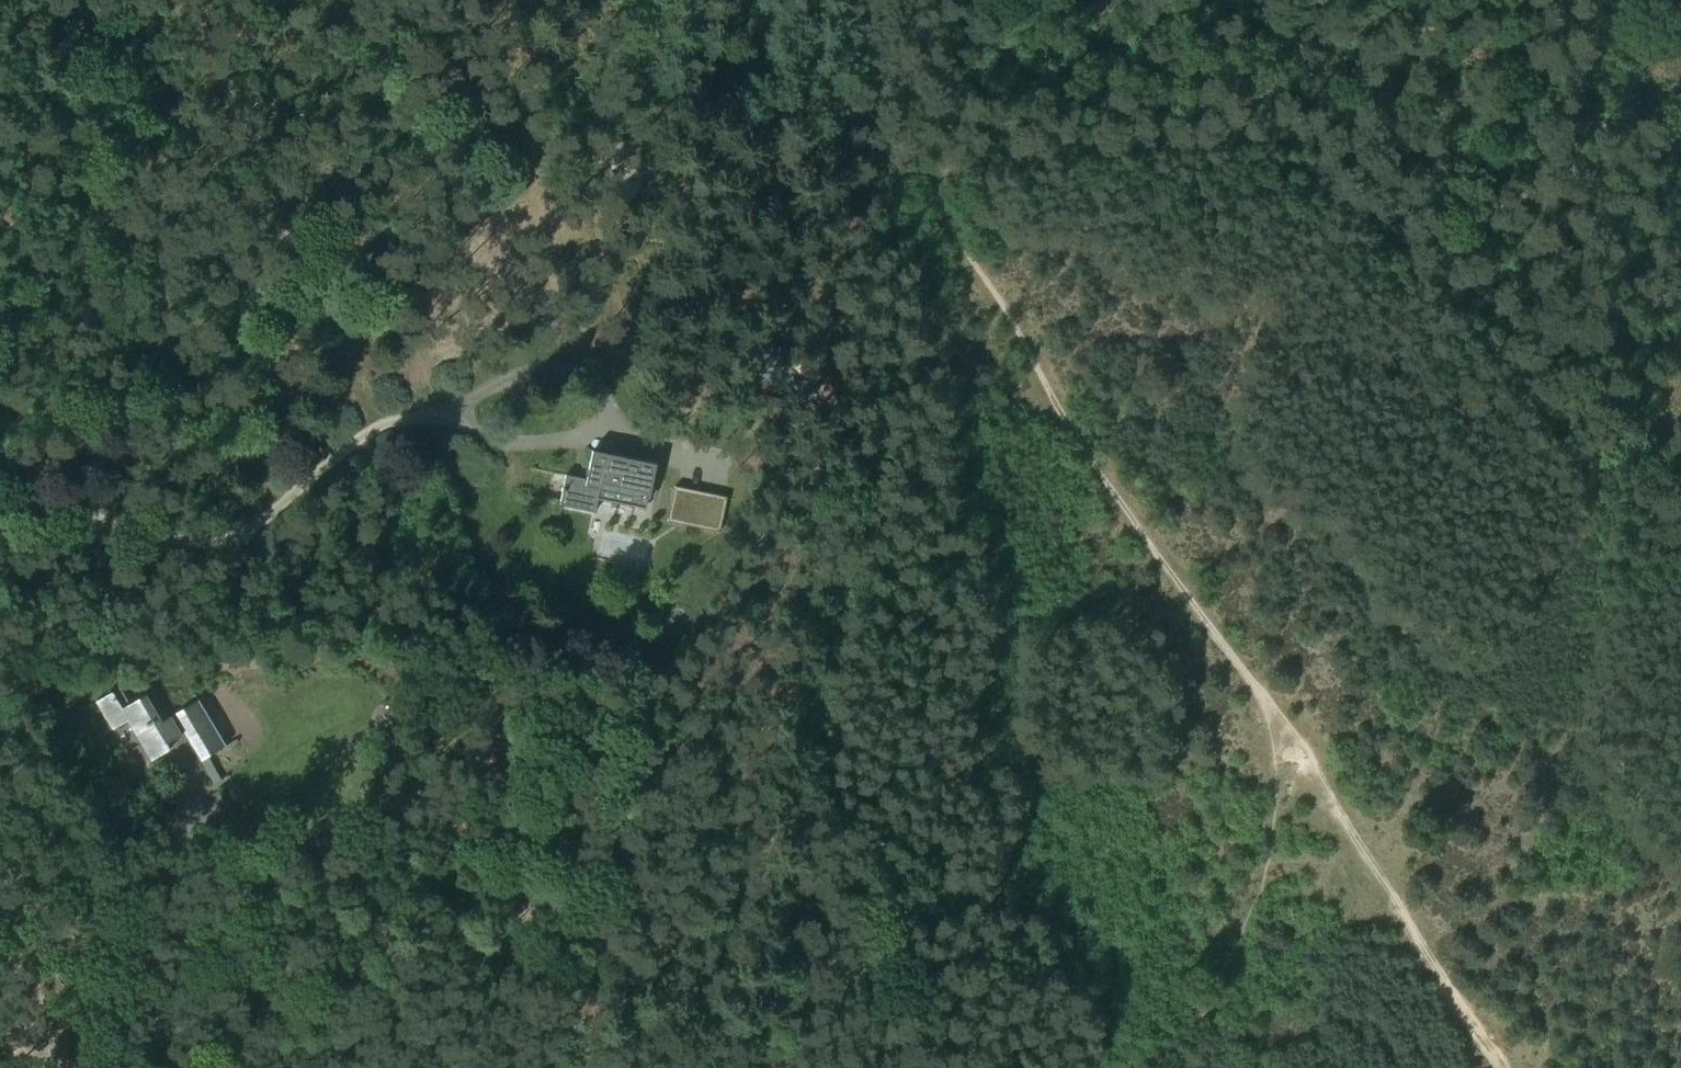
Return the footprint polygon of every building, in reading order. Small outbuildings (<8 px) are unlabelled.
[(608,454),(591,451),(586,480),(566,475),(560,503),(594,511),(596,498),(645,508),(647,498),(648,498),(655,464),(654,464),(654,462),(608,452),(608,454)] [(127,706),(118,690),(111,694),(95,703),(106,723),(121,714),(140,746),(135,748),(144,763),(144,765),(181,743),(178,738),(183,735),(199,762),(224,748),(197,701),(164,721),(151,699),(146,702),(143,697),(127,706)]
